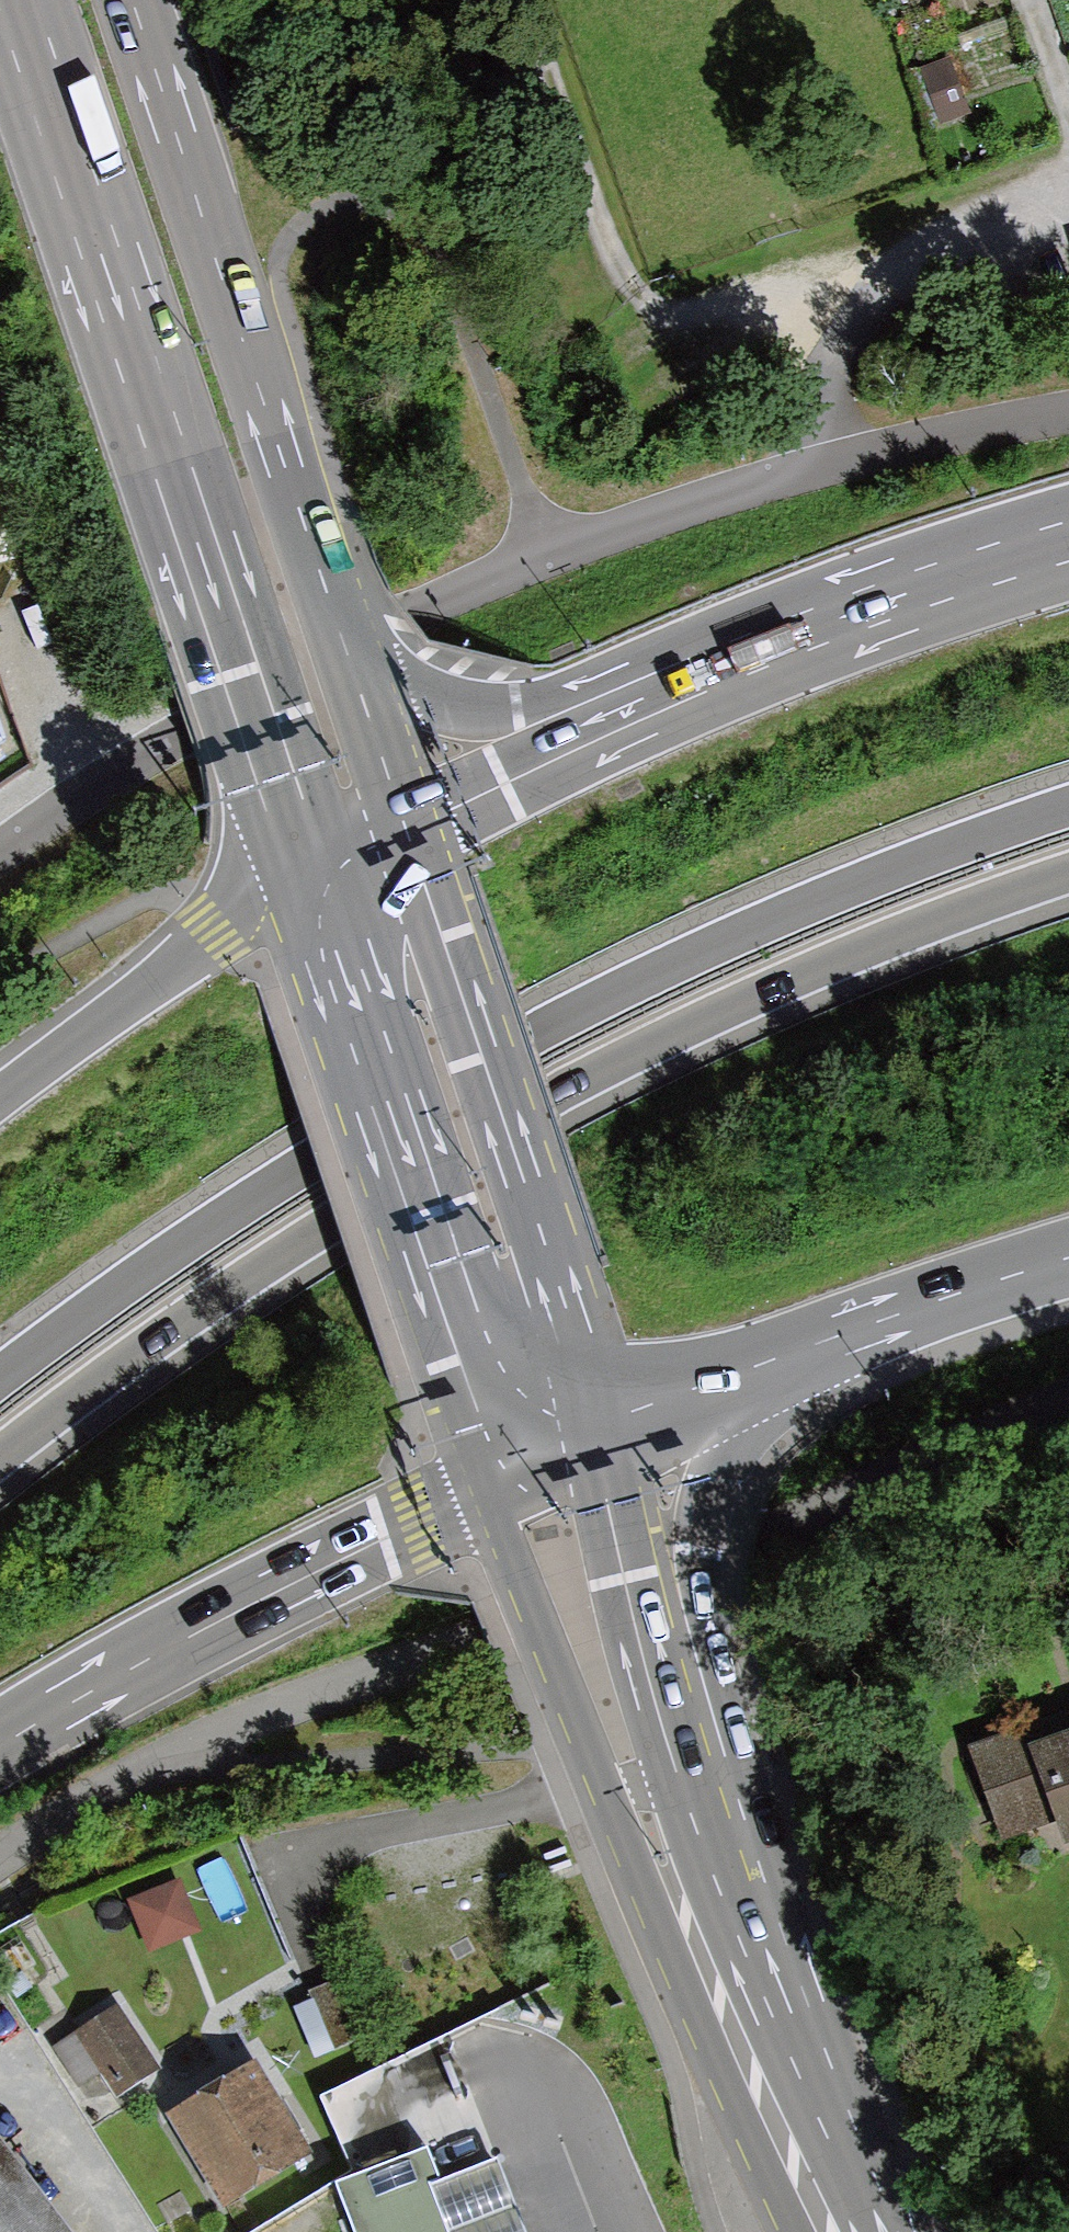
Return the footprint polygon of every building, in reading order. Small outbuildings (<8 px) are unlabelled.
[(11,741),(0,717),(0,750),(11,741)] [(1004,1838),(1056,1820),(1064,1841),(1068,1840),(1068,1733),(1062,1735),(1048,1740),(1042,1722),(972,1746),(1004,1838)] [(160,1956),(210,1936),(189,1886),(140,1906),(160,1956)] [(362,2038),(336,1978),(309,1990),(312,1998),(290,2007),(312,2059),(362,2038)] [(52,2045),(79,2087),(100,2073),(115,2096),(159,2067),(118,2003),(52,2045)] [(238,2066),(162,2111),(219,2207),(314,2151),(257,2055),(238,2066)] [(0,2145),(0,2231),(68,2231),(0,2145)] [(337,2182),(357,2231),(446,2231),(429,2188),(441,2183),(427,2147),(376,2167),(337,2182)] [(429,2188),(446,2231),(525,2231),(496,2160),(441,2183),(429,2188)]
